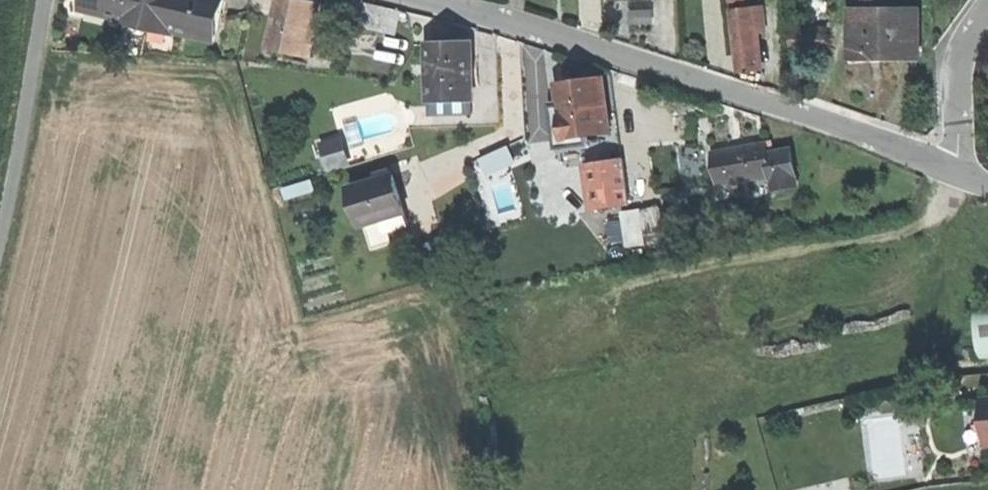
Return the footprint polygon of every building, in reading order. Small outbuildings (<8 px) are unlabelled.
[(150,27),(156,0),(86,0),(85,8),(126,18),(125,21),(150,27)] [(214,39),(224,0),(156,0),(150,27),(173,32),(174,30),(214,39)] [(311,58),(314,43),(322,44),(323,34),(326,23),(319,22),(322,4),(305,0),(279,0),(268,50),(311,58)] [(866,11),(887,11),(887,0),(866,0),(866,11)] [(364,27),(397,35),(402,11),(369,4),(364,27)] [(752,70),(760,69),(755,27),(763,26),(761,6),(747,7),(733,9),(740,71),(752,70)] [(887,11),(866,11),(853,10),(853,55),(869,55),(878,55),(919,56),(919,11),(887,11)] [(830,44),(829,28),(793,28),(793,44),(830,44)] [(433,108),(473,107),(472,44),(459,44),(430,45),(431,99),(433,99),(433,108)] [(586,135),(611,132),(604,77),(572,81),(558,83),(561,105),(552,106),(557,146),(587,142),(586,135)] [(340,140),(322,146),(330,169),(348,163),(340,140)] [(715,183),(769,174),(766,154),(764,144),(741,148),(711,153),(715,183)] [(766,154),(769,174),(772,191),(798,187),(792,150),(766,154)] [(597,210),(631,205),(624,157),(590,162),(597,210)] [(365,226),(406,214),(397,183),(394,176),(372,182),(352,189),(363,226),(365,226)] [(662,208),(642,210),(646,244),(666,242),(662,208)] [(642,210),(623,213),(624,220),(626,242),(627,247),(646,244),(642,210)] [(409,224),(406,214),(365,226),(372,249),(393,243),(389,230),(409,224)] [(611,244),(626,242),(624,220),(608,222),(611,244)] [(987,356),(987,303),(978,304),(983,357),(987,356)]
